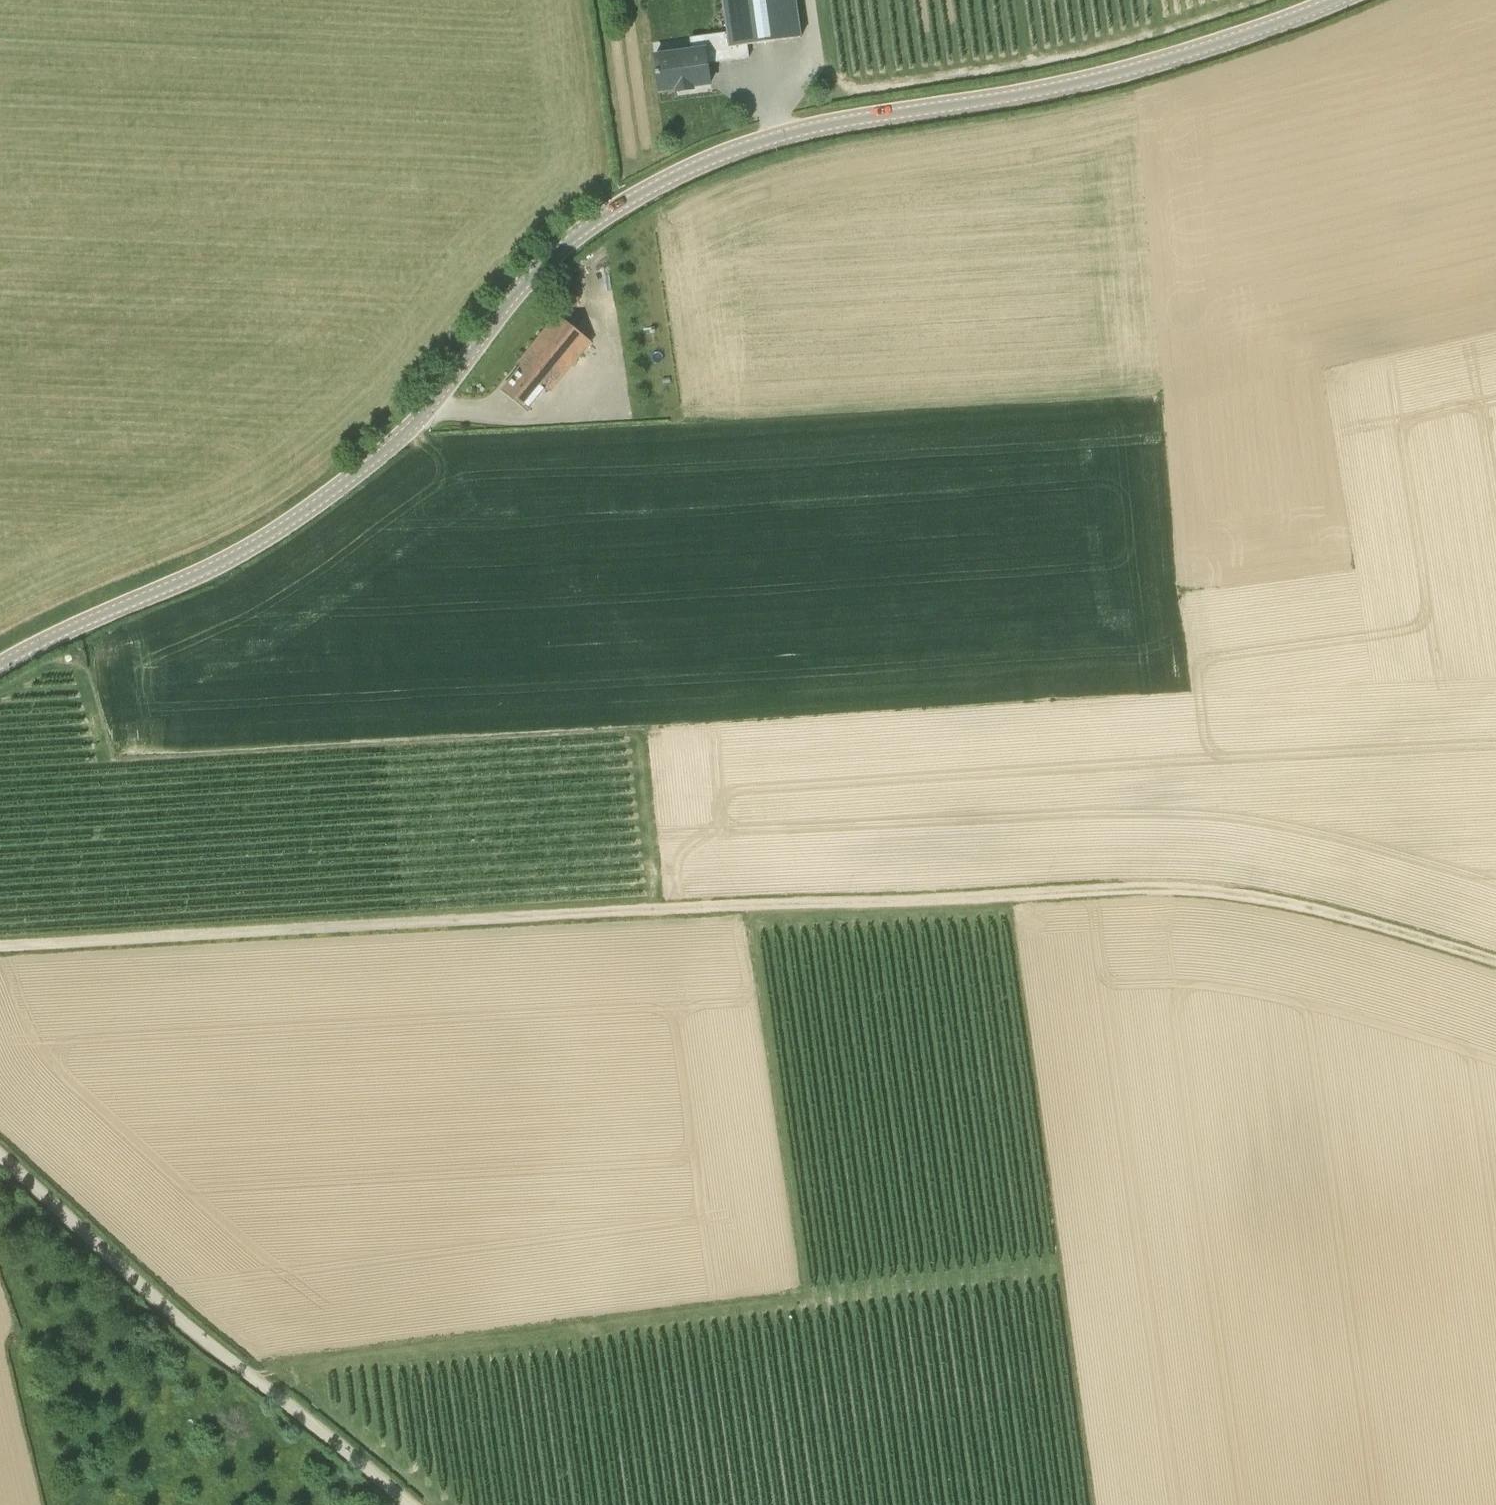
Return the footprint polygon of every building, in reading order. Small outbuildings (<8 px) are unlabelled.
[(692,86),(710,84),(708,64),(749,58),(748,45),(801,38),(796,0),(723,0),(728,33),(690,38),(692,51),(654,57),(659,91),(677,88),(678,92),(693,90),(692,86)] [(550,391),(590,341),(559,316),(519,365),(522,368),(503,392),(527,411),(546,388),(550,391)]
